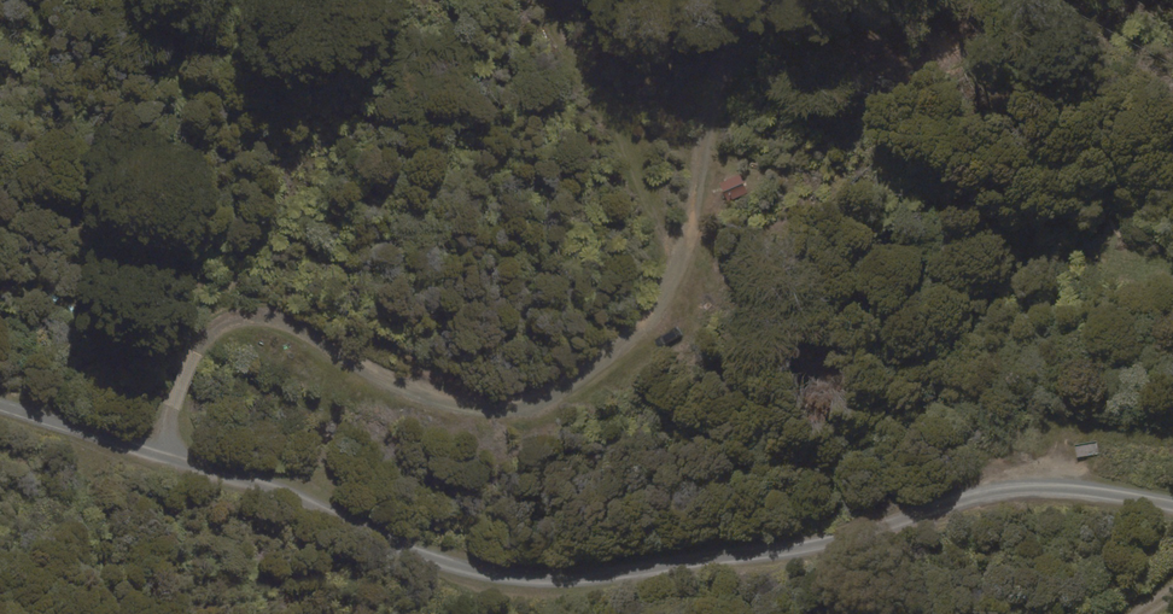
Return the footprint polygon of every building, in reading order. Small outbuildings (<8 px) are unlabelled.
[(747,193),(739,174),(720,183),(728,201),(747,193)]
